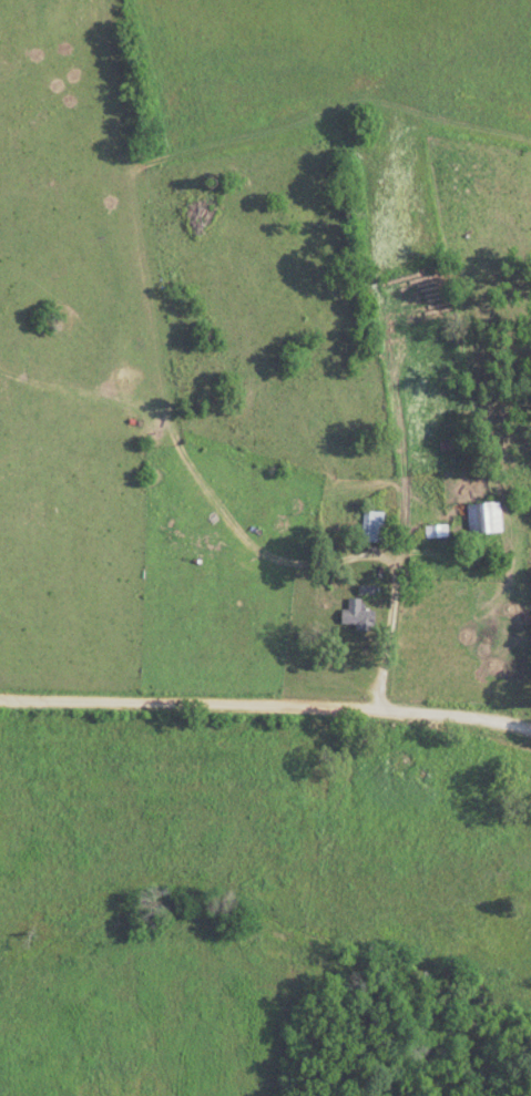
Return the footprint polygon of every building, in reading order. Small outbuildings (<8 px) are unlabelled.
[(499,501),(466,502),(467,533),(500,532),(499,501)] [(383,511),(361,511),(361,541),(383,541),(383,511)] [(373,630),(374,611),(362,610),(363,599),(347,598),(347,609),(340,609),(340,623),(355,624),(354,629),(373,630)]
